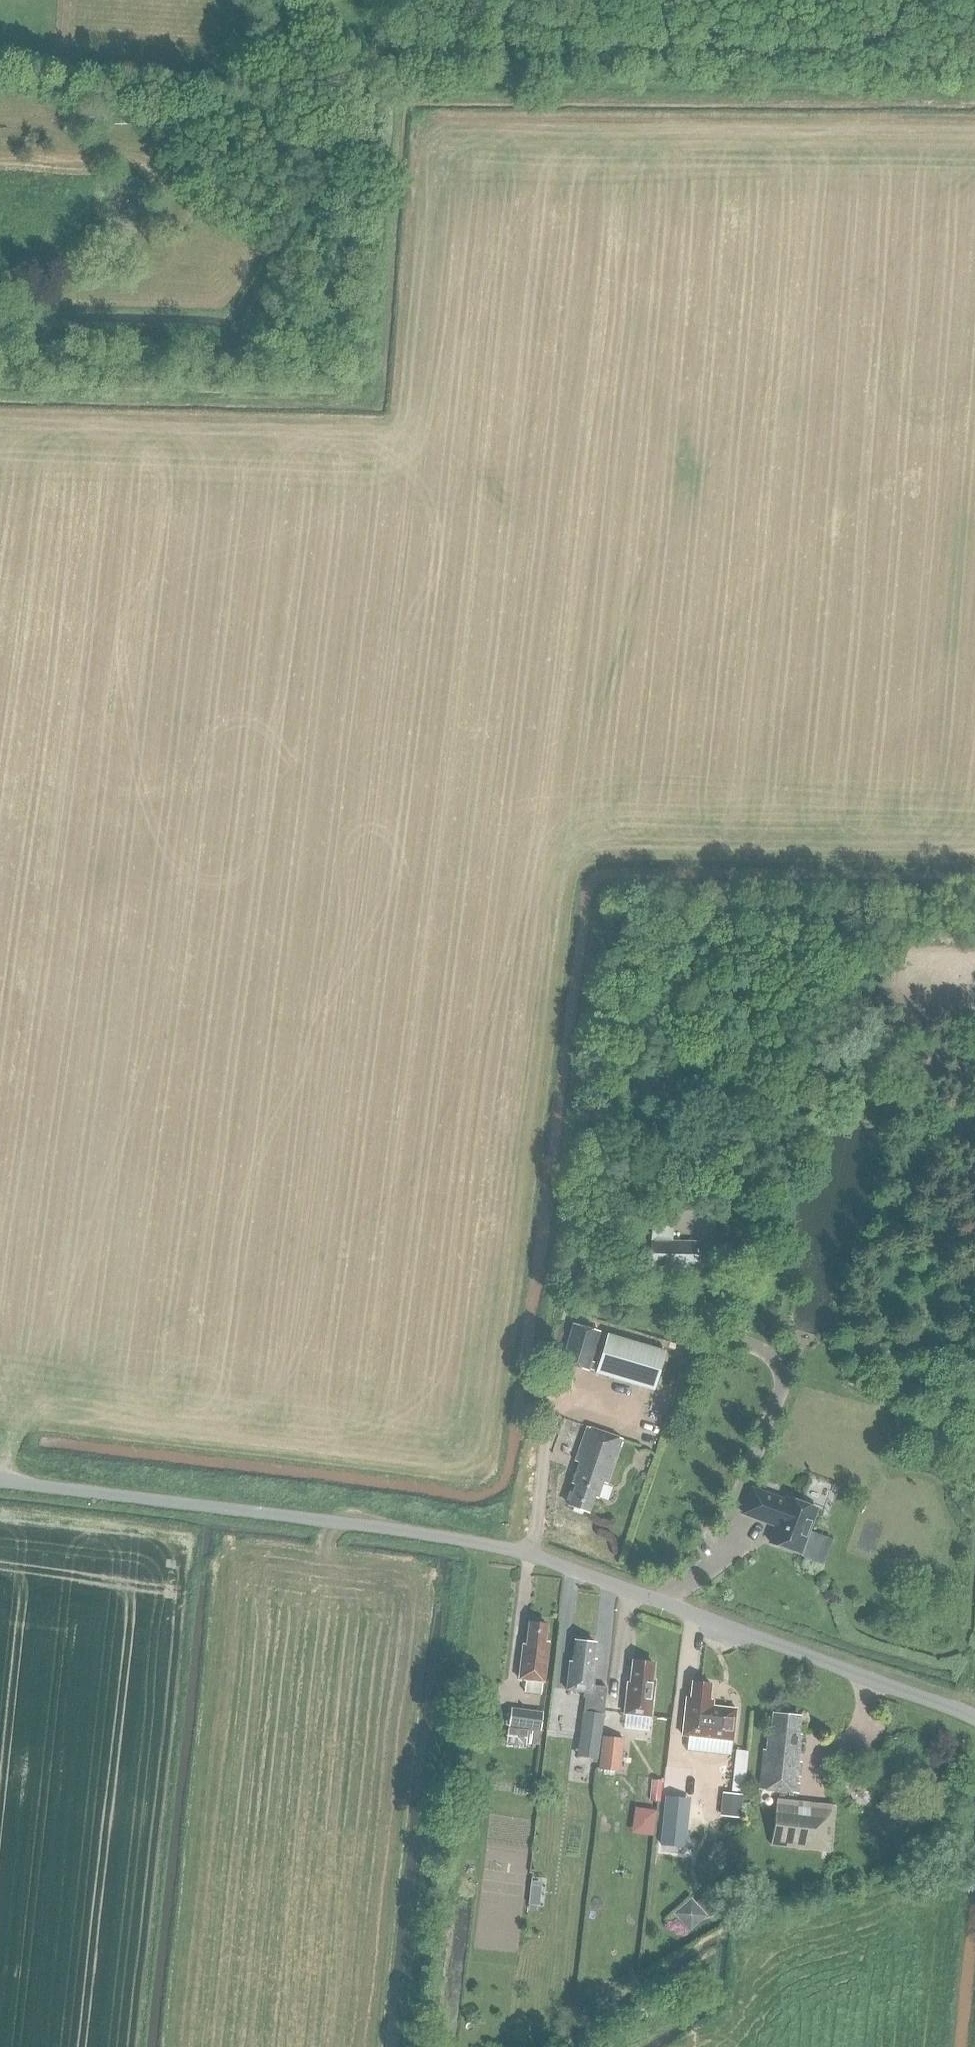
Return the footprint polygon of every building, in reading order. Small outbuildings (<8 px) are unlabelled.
[(667,1240),(672,1240),(673,1212),(652,1212),(651,1229),(654,1229),(667,1229),(667,1240)] [(649,1266),(698,1267),(699,1241),(672,1240),(667,1240),(667,1229),(654,1229),(651,1229),(649,1266)] [(561,1363),(588,1371),(599,1332),(572,1324),(561,1363)] [(665,1351),(607,1334),(596,1373),(654,1390),(665,1351)] [(622,1439),(587,1427),(575,1462),(579,1463),(572,1484),(575,1486),(568,1506),(588,1513),(593,1498),(597,1499),(603,1483),(606,1484),(622,1439)] [(785,1501),(752,1489),(743,1514),(776,1526),(770,1543),(800,1554),(816,1509),(786,1498),(785,1501)] [(518,1679),(544,1683),(549,1642),(545,1642),(547,1625),(529,1623),(526,1645),(523,1644),(518,1679)] [(589,1712),(603,1714),(606,1687),(593,1685),(596,1660),(593,1659),(595,1643),(575,1641),(573,1662),(570,1661),(566,1690),(592,1693),(589,1712)] [(653,1663),(634,1662),(632,1683),(628,1683),(624,1714),(651,1717),(655,1680),(651,1680),(653,1663)] [(711,1685),(692,1682),(690,1699),(686,1699),(682,1736),(732,1741),(736,1709),(708,1706),(711,1685)] [(527,1744),(538,1745),(543,1712),(511,1708),(508,1726),(529,1729),(527,1744)] [(602,1715),(583,1712),(580,1740),(599,1743),(602,1715)] [(799,1717),(774,1714),(772,1731),(769,1730),(766,1750),(764,1750),(759,1790),(797,1794),(801,1762),(797,1762),(800,1739),(797,1739),(799,1717)] [(506,1742),(526,1745),(528,1731),(508,1728),(506,1742)] [(598,1769),(620,1771),(624,1738),(602,1736),(598,1769)] [(731,1791),(743,1792),(748,1752),(735,1750),(731,1791)] [(651,1780),(649,1801),(660,1802),(662,1781),(651,1780)] [(722,1792),(720,1816),(741,1819),(744,1795),(722,1792)] [(690,1799),(665,1797),(660,1845),(685,1847),(690,1799)] [(771,1845),(830,1852),(835,1807),(777,1800),(771,1845)] [(530,1893),(528,1905),(529,1905),(537,1906),(539,1906),(541,1894),(530,1893)] [(700,1907),(708,1917),(724,1903),(715,1893),(700,1907)]
